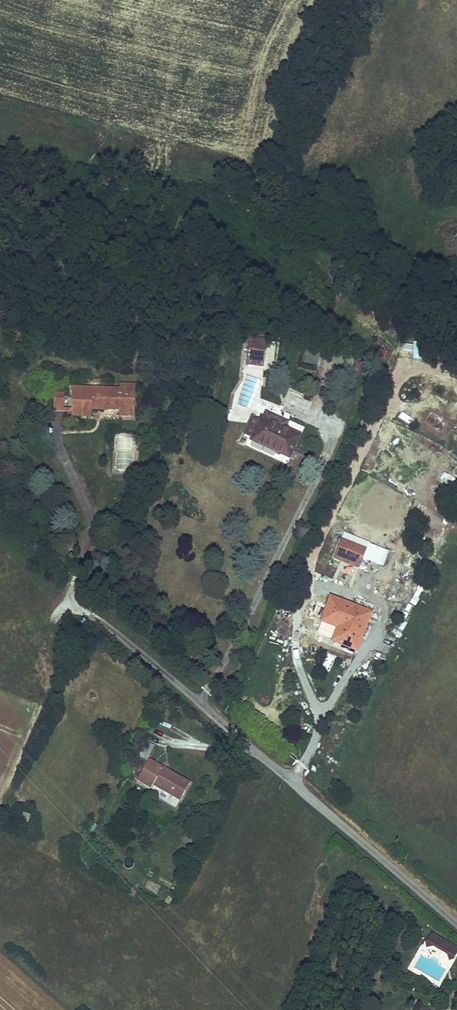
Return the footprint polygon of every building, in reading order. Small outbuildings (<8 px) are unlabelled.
[(266,343),(248,341),(247,357),(265,359),(266,343)] [(265,359),(247,357),(246,365),(264,367),(265,359)] [(64,390),(54,390),(53,412),(71,412),(71,417),(92,418),(92,410),(119,411),(119,416),(134,416),(135,383),(119,383),(119,387),(71,386),(71,408),(64,408),(64,390)] [(263,416),(260,415),(259,419),(251,415),(242,434),(250,438),(249,441),(290,460),(302,434),(287,428),(290,422),(265,410),(263,416)] [(306,459),(306,450),(295,450),(295,460),(306,459)] [(355,537),(353,542),(363,547),(365,542),(365,541),(355,537)] [(363,559),(367,548),(363,547),(353,542),(342,538),(333,559),(359,570),(363,559)] [(380,566),(387,551),(365,542),(363,547),(367,548),(363,559),(380,566)] [(373,612),(330,595),(321,619),(337,626),(335,631),(330,642),(350,649),(356,634),(363,637),(373,612)] [(337,626),(321,619),(319,625),(335,631),(337,626)] [(363,637),(356,634),(350,649),(357,652),(363,637)] [(146,759),(135,753),(129,765),(140,771),(146,759)] [(191,783),(149,759),(136,781),(151,790),(153,787),(180,802),(191,783)] [(31,816),(20,811),(16,820),(27,825),(31,816)] [(452,964),(456,953),(456,946),(429,933),(421,951),(452,964)]
